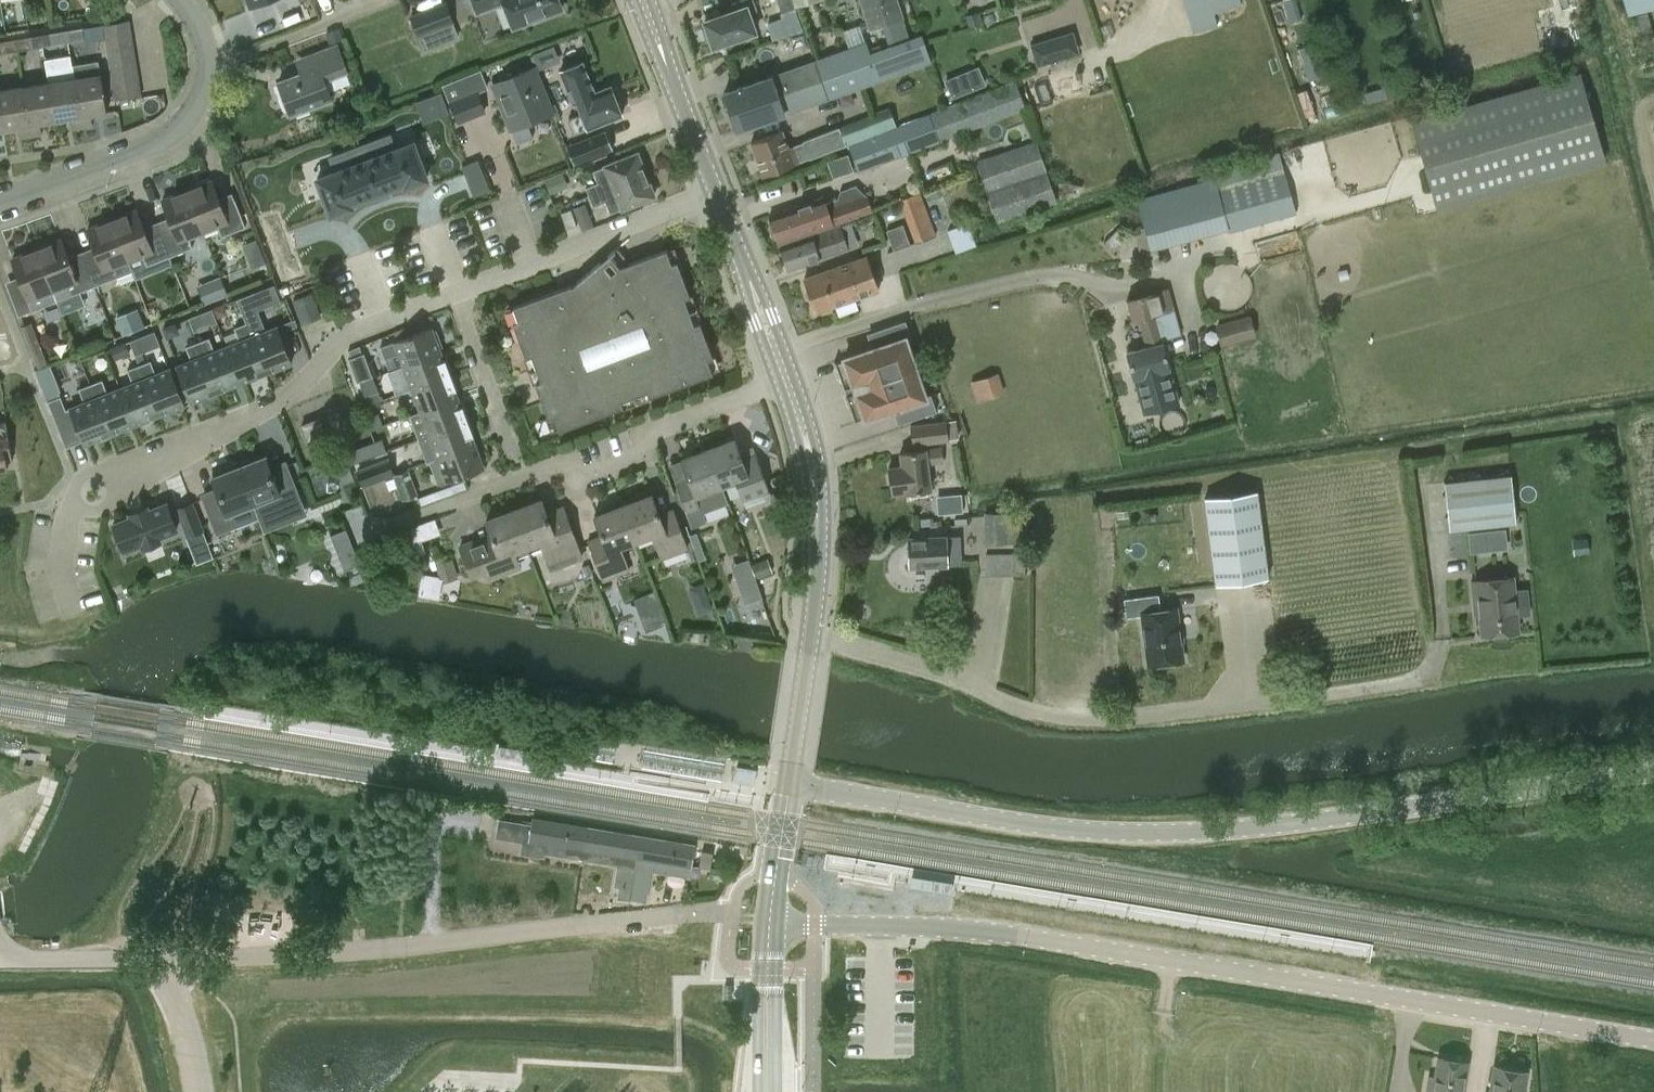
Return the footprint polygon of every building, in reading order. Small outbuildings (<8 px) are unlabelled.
[(562,9),(558,0),(472,0),(477,12),(503,2),(513,28),(562,9)] [(757,10),(753,0),(740,0),(731,3),(734,10),(704,21),(706,27),(702,29),(706,41),(710,40),(713,46),(756,31),(750,13),(757,10)] [(791,0),(777,0),(781,13),(794,8),(791,0)] [(794,8),(796,8),(795,7),(818,0),(791,0),(794,8)] [(813,62),(825,97),(931,60),(922,35),(910,39),(897,0),(861,0),(870,27),(883,23),(891,46),(870,53),(867,43),(813,62)] [(1241,0),(1182,0),(1192,33),(1219,25),(1215,13),(1242,4),(1241,0)] [(1289,20),(1303,17),(1300,0),(1285,0),(1289,20)] [(1630,10),(1653,3),(1653,0),(1627,0),(1630,10)] [(409,14),(417,37),(454,23),(446,1),(409,14)] [(985,11),(966,17),(969,27),(988,21),(985,11)] [(128,20),(103,24),(106,39),(130,35),(128,20)] [(329,41),(344,36),(340,26),(326,31),(329,41)] [(66,30),(68,42),(85,39),(83,27),(66,30)] [(54,44),(68,42),(66,30),(40,35),(42,46),(54,44)] [(1063,33),(1031,43),(1038,66),(1070,56),(1063,33)] [(42,46),(40,35),(14,39),(16,51),(42,46)] [(132,47),(130,35),(106,39),(108,50),(132,47)] [(16,51),(14,39),(0,41),(0,53),(16,51)] [(558,40),(499,63),(504,76),(541,62),(543,68),(565,59),(558,40)] [(331,98),(324,79),(347,70),(337,44),(300,58),(305,71),(278,81),(290,114),(331,98)] [(134,59),(132,47),(108,50),(110,63),(134,59)] [(136,72),(134,59),(110,63),(112,76),(136,72)] [(74,77),(82,127),(93,125),(91,115),(108,112),(102,73),(100,73),(98,61),(73,65),(75,77),(74,77)] [(543,85),(548,101),(569,93),(572,102),(576,100),(581,113),(569,119),(574,131),(586,126),(587,128),(622,114),(616,99),(618,96),(616,90),(612,87),(610,84),(594,91),(582,61),(561,70),(563,77),(543,85)] [(825,97),(813,62),(725,92),(737,127),(825,97)] [(548,101),(543,85),(535,66),(493,84),(511,129),(513,128),(518,140),(530,135),(525,123),(544,115),(543,114),(552,111),(548,101)] [(442,84),(449,102),(457,122),(485,111),(477,91),(488,87),(480,69),(442,84)] [(136,72),(112,76),(114,89),(138,84),(136,72)] [(1578,73),(1413,121),(1439,209),(1604,160),(1578,73)] [(48,82),(55,121),(70,118),(72,129),(82,127),(74,77),(48,82)] [(955,77),(945,81),(951,97),(961,93),(955,77)] [(1015,80),(897,125),(848,144),(858,172),(1026,108),(1015,80)] [(22,86),(30,136),(41,134),(39,123),(55,121),(48,82),(22,86)] [(138,84),(114,89),(116,100),(140,96),(138,84)] [(3,129),(18,126),(20,138),(30,136),(22,86),(0,90),(0,113),(3,129)] [(1383,88),(1365,93),(1367,103),(1386,97),(1383,88)] [(792,146),(798,162),(811,157),(811,158),(831,150),(831,149),(845,144),(845,145),(848,144),(897,125),(890,105),(838,125),(839,127),(825,133),(824,131),(803,139),(804,141),(792,146)] [(613,148),(605,130),(567,145),(574,163),(613,148)] [(764,176),(798,162),(792,146),(792,145),(788,146),(781,130),(750,142),(764,176)] [(373,150),(362,154),(377,193),(388,188),(404,183),(405,186),(426,178),(413,142),(394,149),(389,136),(370,143),(373,150)] [(987,156),(976,159),(997,222),(1057,202),(1036,138),(987,156)] [(336,171),(317,178),(330,214),(352,206),(350,203),(366,197),(377,193),(362,154),(353,158),(350,151),(331,158),(336,171)] [(1136,199),(1143,224),(1132,228),(1139,251),(1150,247),(1150,249),(1227,229),(1228,233),(1296,214),(1285,172),(1284,172),(1278,152),(1211,170),(1213,177),(1136,199)] [(585,188),(589,197),(645,175),(637,153),(592,171),(597,183),(585,188)] [(546,180),(551,193),(569,186),(564,173),(546,180)] [(645,175),(589,197),(593,206),(605,202),(609,214),(654,196),(645,175)] [(187,190),(203,230),(217,225),(221,236),(245,226),(235,199),(221,205),(211,180),(187,190)] [(769,215),(771,222),(768,226),(771,236),(777,237),(779,243),(819,229),(819,228),(871,210),(866,195),(856,185),(840,190),(838,198),(812,207),(810,201),(769,215)] [(159,229),(169,256),(192,247),(188,236),(203,230),(187,190),(162,200),(172,224),(159,229)] [(915,243),(921,240),(933,236),(936,235),(919,191),(899,199),(915,243)] [(560,213),(566,229),(576,226),(571,209),(560,213)] [(172,263),(169,256),(159,229),(146,234),(136,210),(112,219),(128,260),(142,254),(149,272),(172,263)] [(594,226),(589,214),(578,219),(582,230),(594,226)] [(84,259),(94,285),(117,276),(113,265),(128,260),(112,219),(87,229),(97,254),(84,259)] [(959,251),(980,243),(971,220),(951,228),(959,251)] [(854,234),(850,222),(780,246),(788,269),(849,248),(845,238),(854,234)] [(1128,238),(1118,228),(1104,241),(1114,251),(1128,238)] [(37,249),(57,300),(71,294),(94,285),(84,259),(71,264),(61,239),(37,249)] [(57,300),(37,249),(12,258),(22,283),(8,288),(19,315),(57,300)] [(707,360),(712,358),(676,261),(671,264),(666,250),(626,264),(614,250),(571,286),(571,285),(523,303),(512,307),(517,320),(512,322),(548,419),(553,417),(558,430),(712,373),(707,360)] [(295,252),(271,262),(279,282),(303,273),(295,252)] [(878,289),(866,255),(804,278),(817,312),(878,289)] [(1214,306),(1221,309),(1228,309),(1235,308),(1241,304),(1245,298),(1248,291),(1248,284),(1245,277),(1241,271),(1235,267),(1228,265),(1221,266),(1214,268),(1208,274),(1205,280),(1203,288),(1205,295),(1209,302),(1214,306)] [(227,294),(220,276),(208,280),(215,298),(227,294)] [(1145,346),(1127,351),(1134,377),(1143,413),(1179,403),(1169,368),(1162,342),(1180,337),(1173,310),(1167,289),(1127,300),(1133,321),(1138,320),(1145,346)] [(310,291),(293,298),(303,322),(320,316),(310,291)] [(227,314),(223,304),(213,308),(216,318),(227,314)] [(123,332),(146,327),(142,308),(119,313),(123,332)] [(196,314),(188,318),(194,331),(202,328),(196,314)] [(1216,324),(1222,345),(1256,336),(1250,314),(1216,324)] [(246,323),(265,372),(290,362),(276,327),(262,332),(257,318),(246,323)] [(281,324),(283,331),(297,325),(295,318),(281,324)] [(843,388),(848,386),(851,394),(846,395),(855,422),(856,422),(855,420),(864,417),(864,419),(919,401),(924,415),(936,411),(930,394),(931,396),(926,398),(906,340),(912,339),(906,321),(893,325),(898,339),(844,358),(844,359),(836,362),(835,361),(834,361),(843,388)] [(47,363),(31,322),(21,326),(38,366),(47,363)] [(176,322),(163,327),(168,340),(176,337),(179,330),(176,322)] [(227,346),(241,382),(265,372),(246,323),(234,327),(239,341),(227,346)] [(400,355),(403,365),(439,352),(430,328),(384,345),(389,358),(400,355)] [(135,355),(160,345),(155,330),(129,340),(135,355)] [(198,342),(217,391),(241,382),(227,346),(214,351),(209,337),(198,342)] [(116,359),(129,354),(124,342),(112,347),(116,359)] [(192,401),(217,391),(198,342),(186,346),(191,360),(178,365),(192,401)] [(359,381),(372,376),(363,352),(350,357),(359,381)] [(439,352),(403,365),(412,388),(450,374),(445,359),(442,360),(439,352)] [(139,365),(159,414),(183,404),(169,369),(156,374),(150,360),(139,365)] [(120,388),(134,423),(159,414),(139,365),(127,369),(132,383),(120,388)] [(980,399),(1008,390),(1002,370),(974,379),(980,399)] [(450,374),(412,388),(420,411),(456,398),(453,390),(456,389),(450,374)] [(372,376),(359,381),(368,404),(381,399),(372,376)] [(91,384),(110,433),(134,423),(120,388),(107,393),(102,379),(91,384)] [(85,443),(110,433),(91,384),(79,388),(84,402),(66,409),(60,396),(46,402),(64,448),(84,440),(85,443)] [(456,398),(420,411),(410,415),(419,438),(467,420),(462,405),(459,406),(456,398)] [(370,430),(382,425),(377,413),(365,418),(370,430)] [(320,417),(301,425),(308,441),(326,433),(320,417)] [(7,467),(6,462),(12,461),(5,420),(0,421),(0,468),(7,467)] [(473,435),(467,420),(419,438),(427,461),(438,457),(474,444),(470,436),(473,435)] [(913,445),(921,444),(946,441),(946,439),(956,438),(953,420),(944,422),(944,421),(918,424),(910,425),(913,445)] [(707,449),(721,485),(735,480),(742,497),(767,488),(751,446),(738,451),(734,439),(707,449)] [(482,468),(474,444),(438,457),(438,458),(429,461),(437,484),(447,481),(482,468)] [(943,461),(941,447),(926,449),(899,452),(901,465),(888,467),(892,493),(905,491),(905,492),(931,489),(928,463),(943,461)] [(709,490),(721,485),(707,449),(681,459),(690,483),(677,488),(691,526),(705,521),(699,505),(713,500),(709,490)] [(248,458),(237,462),(253,503),(278,493),(284,507),(300,501),(286,465),(271,471),(265,456),(249,462),(248,458)] [(253,503),(237,462),(226,467),(228,471),(212,477),(218,491),(203,497),(217,533),(233,527),(228,513),(253,503)] [(328,473),(336,490),(361,479),(353,462),(328,473)] [(408,469),(394,474),(403,499),(417,494),(408,469)] [(1444,481),(1449,530),(1516,523),(1511,474),(1444,481)] [(950,515),(966,510),(960,490),(944,495),(950,515)] [(1205,497),(1217,585),(1269,578),(1257,490),(1205,497)] [(783,492),(772,492),(772,510),(783,510),(783,492)] [(650,493),(622,504),(636,541),(652,534),(661,558),(687,548),(671,508),(658,514),(650,493)] [(514,509),(527,545),(541,540),(552,569),(582,558),(577,544),(563,506),(545,513),(540,499),(514,509)] [(191,502),(177,508),(188,536),(202,531),(191,502)] [(130,517),(113,524),(123,550),(141,544),(143,548),(160,541),(159,537),(176,530),(166,503),(148,510),(147,507),(129,514),(130,517)] [(636,541),(622,504),(594,515),(601,534),(587,539),(603,579),(629,569),(620,547),(636,541)] [(1126,512),(1125,504),(1114,506),(1115,515),(1126,512)] [(527,545),(514,509),(485,519),(493,541),(478,546),(475,538),(459,544),(471,575),(486,570),(489,577),(507,571),(504,563),(517,559),(514,551),(527,545)] [(1020,544),(1020,523),(1020,511),(984,512),(985,544),(1020,544)] [(1470,530),(1473,551),(1514,545),(1511,525),(1470,530)] [(947,566),(947,552),(956,551),(955,536),(908,538),(909,567),(947,566)] [(1572,539),(1574,555),(1589,554),(1588,538),(1572,539)] [(396,565),(391,552),(374,558),(380,571),(396,565)] [(1025,575),(1025,553),(986,553),(986,575),(1025,575)] [(452,557),(444,560),(435,563),(441,583),(458,578),(452,557)] [(751,563),(757,578),(773,572),(768,557),(751,563)] [(589,566),(583,568),(586,577),(593,575),(589,566)] [(1518,631),(1517,616),(1529,615),(1526,589),(1514,590),(1513,576),(1471,580),(1474,605),(1478,604),(1481,635),(1518,631)] [(740,586),(746,603),(762,597),(757,581),(740,586)] [(699,611),(711,607),(707,597),(695,601),(699,611)] [(1142,613),(1148,664),(1183,659),(1176,608),(1142,613)] [(583,849),(586,827),(532,818),(526,854),(545,857),(545,853),(564,856),(566,846),(583,849)] [(635,867),(637,858),(640,836),(586,827),(583,849),(581,858),(635,867)] [(695,845),(640,836),(637,858),(639,858),(637,868),(671,874),(672,864),(691,867),(695,845)] [(710,868),(713,852),(701,850),(699,866),(710,868)] [(631,887),(629,899),(645,902),(647,889),(648,889),(649,879),(633,877),(631,887)] [(613,897),(629,899),(631,887),(615,884),(613,897)] [(1425,1091),(1463,1091),(1468,1061),(1438,1055),(1432,1089),(1426,1088),(1425,1091)] [(1493,1064),(1489,1091),(1523,1091),(1526,1070),(1493,1064)]
